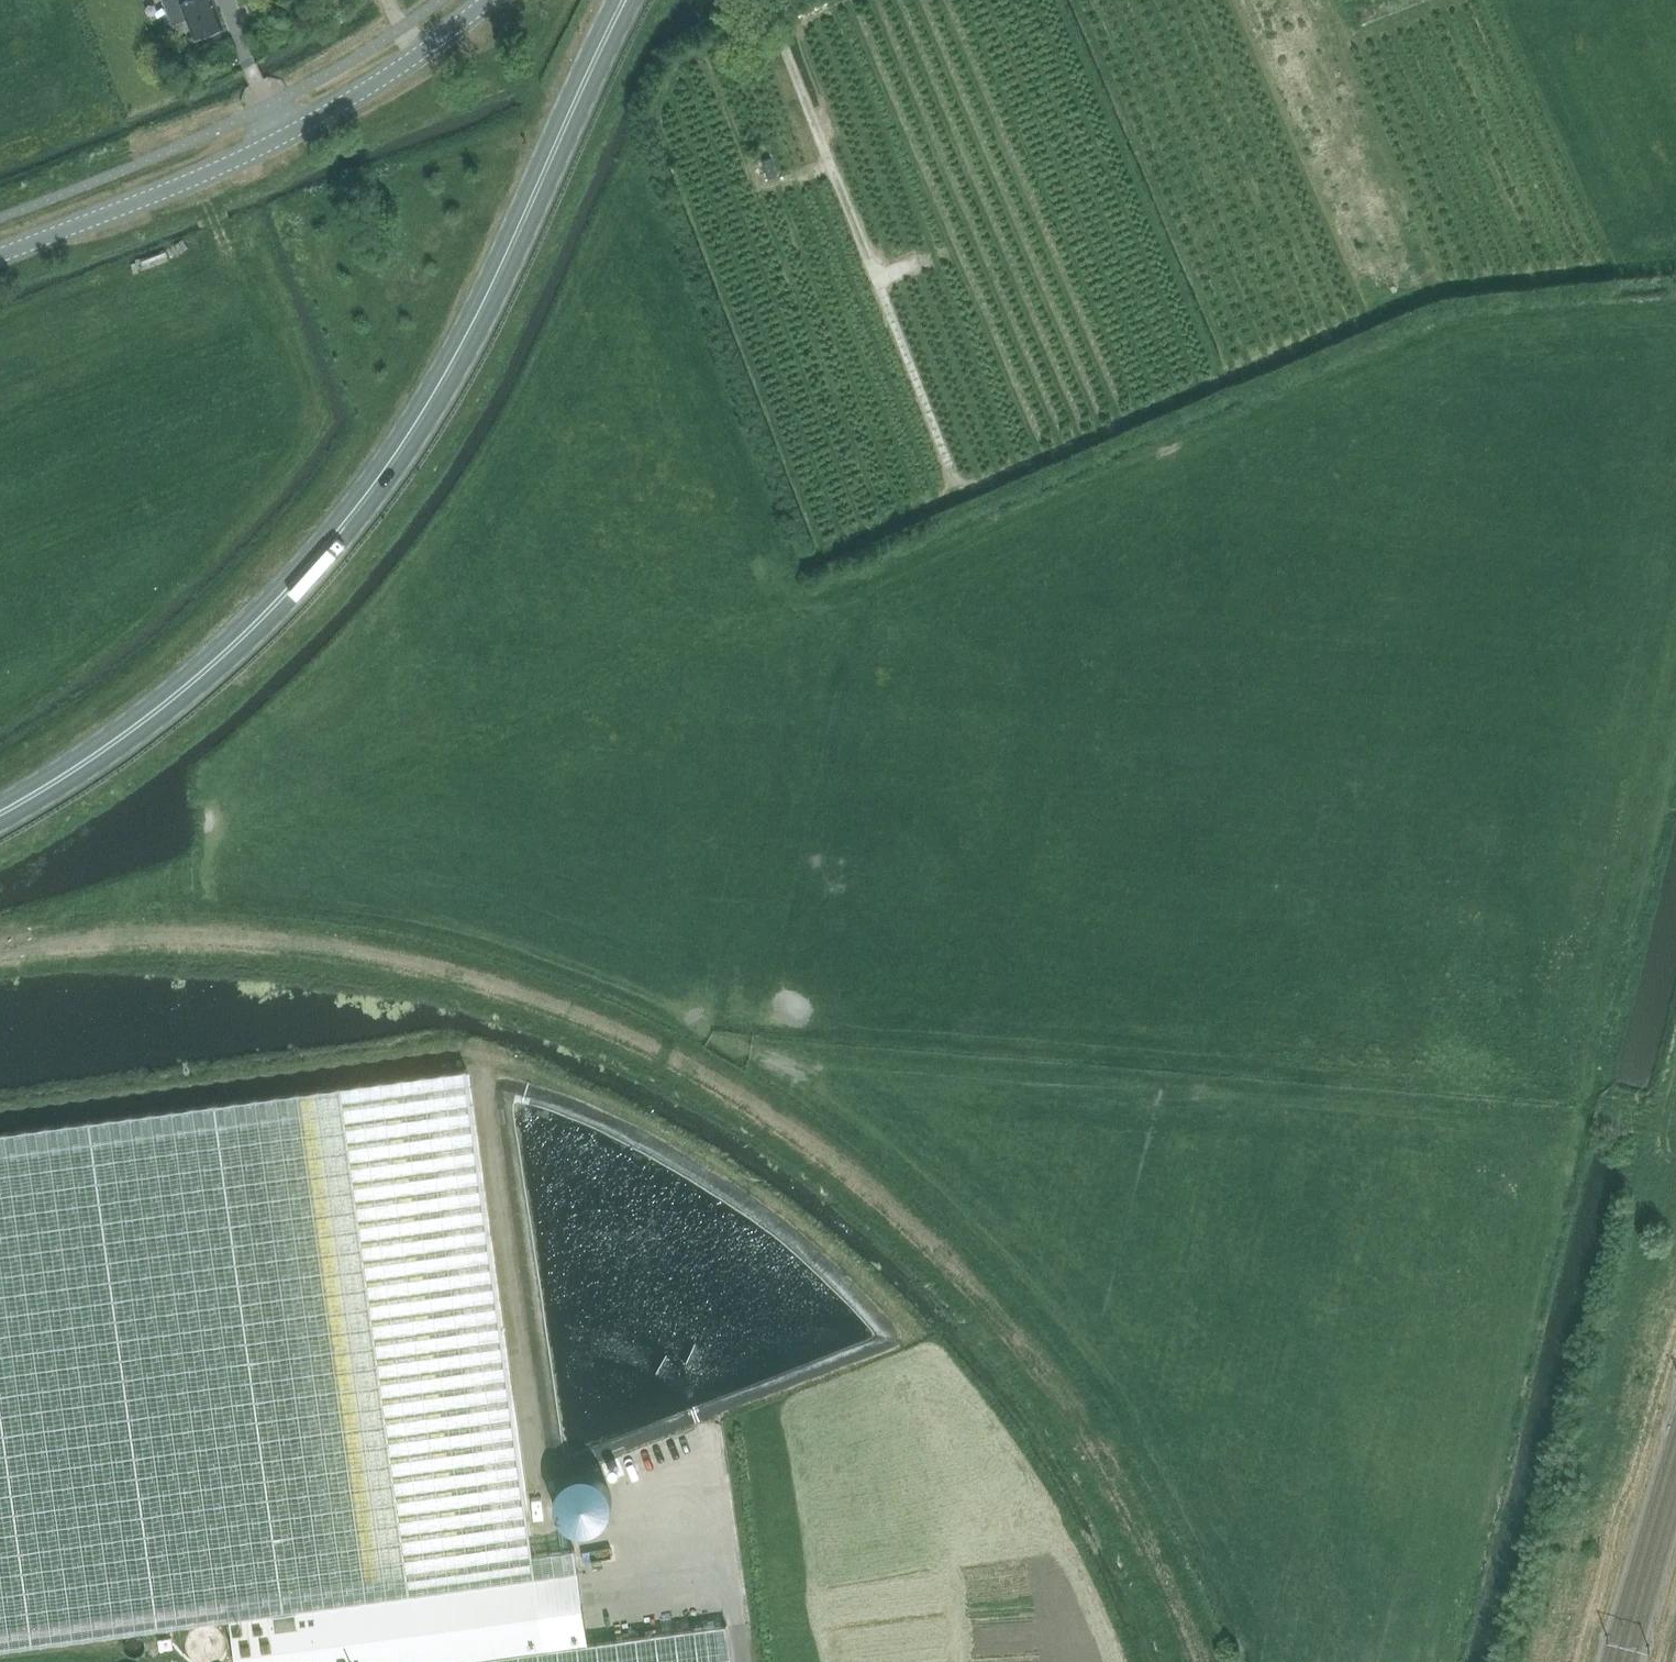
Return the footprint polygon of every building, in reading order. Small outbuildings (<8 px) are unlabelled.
[(188,19),(183,5),(185,4),(184,0),(163,0),(172,25),(188,19)] [(189,22),(196,40),(209,35),(209,37),(222,31),(222,30),(227,28),(215,0),(184,0),(185,4),(183,5),(189,22)] [(202,1622),(199,1601),(533,1555),(467,1070),(0,1133),(0,1650),(202,1622)] [(236,1661),(459,1661),(587,1644),(574,1550),(533,1555),(199,1601),(202,1622),(230,1618),(236,1661)] [(459,1661),(730,1661),(724,1625),(587,1644),(459,1661)]
